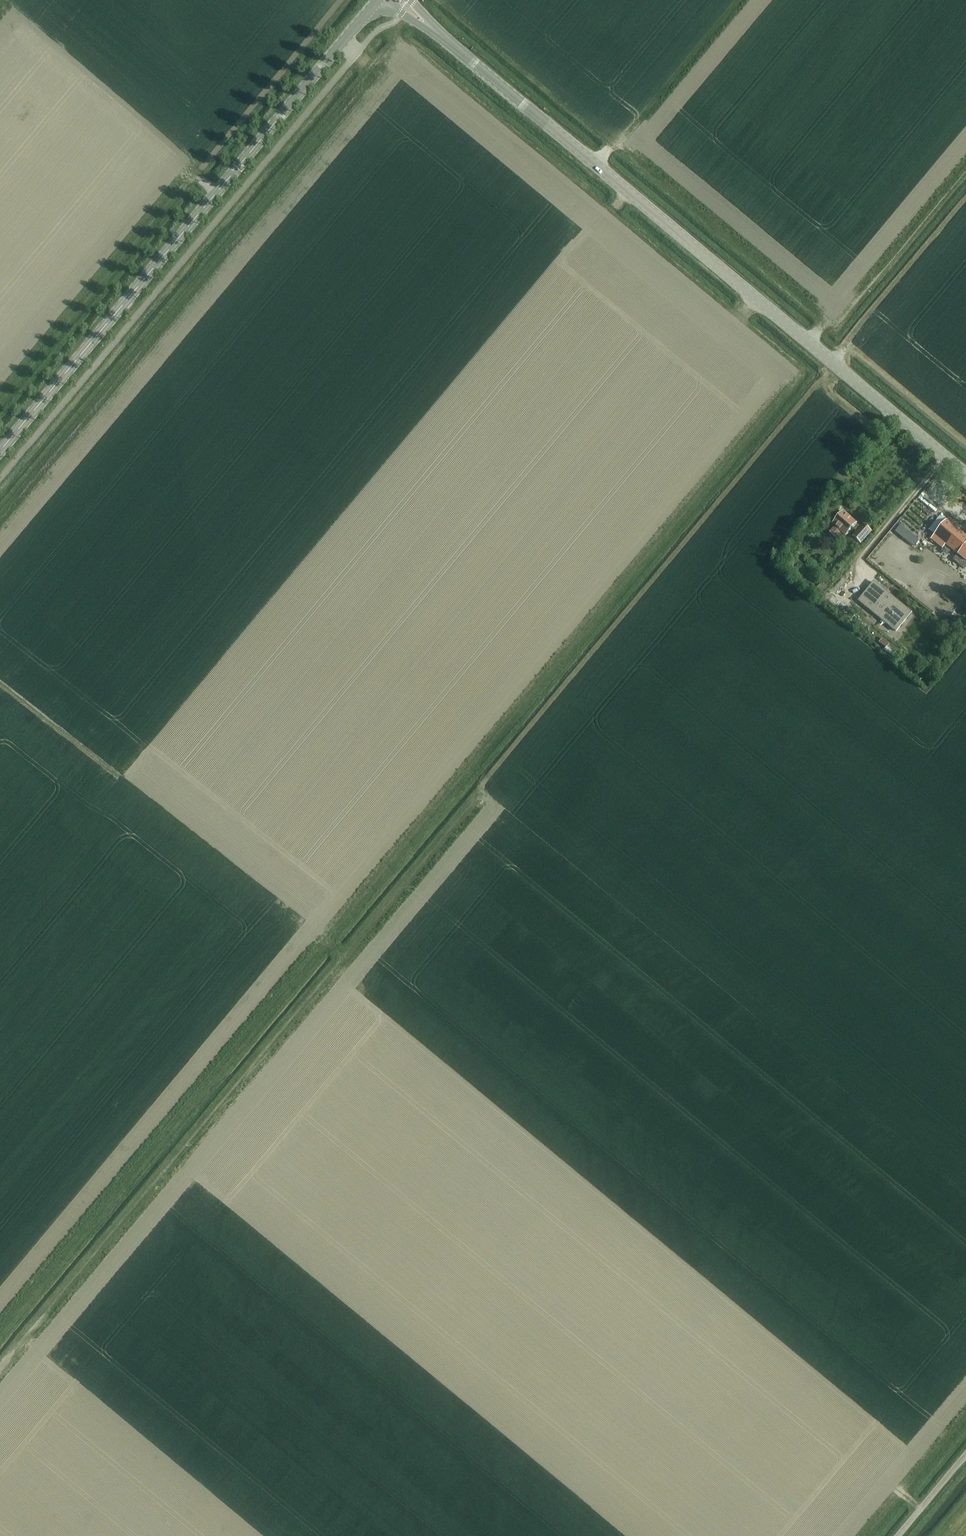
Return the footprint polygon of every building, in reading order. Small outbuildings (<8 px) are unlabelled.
[(831,497),(839,504),(844,496),(837,490),(831,497)] [(860,544),(871,532),(863,525),(861,528),(843,512),(832,525),(835,527),(830,533),(836,539),(841,533),(846,537),(852,529),(856,533),(852,537),(860,544)] [(946,522),(931,540),(943,550),(946,546),(956,554),(951,563),(956,567),(958,565),(962,567),(960,569),(964,572),(965,569),(965,537),(946,522)] [(846,581),(833,595),(837,599),(850,584),(846,581)] [(869,589),(859,601),(880,619),(886,613),(893,619),(887,625),(896,632),(911,613),(874,583),(873,584),(874,584),(883,591),(878,597),(869,590),(870,589),(869,589)] [(882,639),(879,643),(886,649),(889,645),(882,639)] [(921,658),(917,662),(924,667),(928,663),(921,658)]
